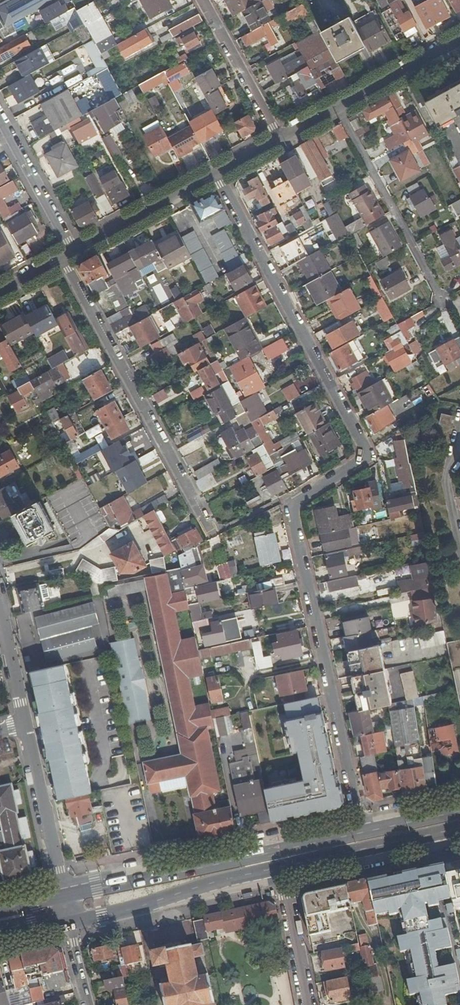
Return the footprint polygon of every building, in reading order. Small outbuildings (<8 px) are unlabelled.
[(0,7),(0,30),(1,30),(12,24),(24,16),(33,12),(55,0),(13,0),(0,7)] [(71,0),(68,0),(67,1),(72,9),(74,8),(75,7),(71,0)] [(168,0),(141,0),(151,18),(172,7),(168,0)] [(252,6),(260,2),(259,0),(225,0),(233,15),(252,5),(252,6)] [(403,32),(390,8),(387,2),(386,0),(379,0),(384,9),(387,7),(388,10),(382,13),(394,36),(395,36),(401,33),(403,32)] [(427,28),(449,16),(440,0),(432,0),(416,8),(427,28)] [(457,12),(459,10),(459,0),(451,0),(457,12)] [(102,17),(94,1),(76,11),(77,13),(83,24),(85,27),(102,17)] [(40,11),(46,23),(61,15),(64,13),(57,2),(40,11)] [(252,6),(243,11),(253,30),(270,21),(260,2),(252,6)] [(403,32),(416,25),(410,13),(407,15),(400,2),(390,8),(403,32)] [(320,89),(344,75),(337,62),(321,33),(305,3),(276,19),(279,25),(280,27),(304,15),(314,34),(295,44),(298,50),(301,55),(302,57),(307,67),(320,89)] [(77,13),(76,11),(74,8),(72,9),(64,13),(61,15),(64,20),(77,13)] [(240,12),(251,32),(253,31),(253,30),(243,11),(240,12)] [(358,32),(380,20),(375,11),(353,23),(358,32)] [(35,17),(33,12),(24,16),(27,21),(35,17)] [(66,25),(70,31),(75,29),(83,24),(77,13),(64,20),(61,15),(50,21),(55,31),(66,25)] [(202,21),(198,14),(169,30),(170,33),(159,39),(161,43),(202,21)] [(106,51),(117,45),(102,17),(85,27),(89,35),(92,40),(99,54),(106,51)] [(321,33),(337,62),(366,47),(358,32),(353,23),(350,17),(321,33)] [(271,29),(279,25),(276,19),(271,22),(267,23),(271,29)] [(369,52),(391,39),(380,20),(358,32),(366,47),(369,52)] [(261,27),(266,35),(271,45),(278,42),(271,29),(267,23),(261,27)] [(12,24),(1,30),(4,37),(15,31),(12,24)] [(85,27),(83,24),(75,29),(81,40),(89,35),(85,27)] [(251,32),(241,38),(246,46),(266,35),(261,27),(253,31),(251,32)] [(188,52),(200,46),(197,40),(195,36),(191,29),(176,38),(182,50),(184,49),(186,53),(188,52)] [(151,44),(144,30),(118,44),(125,58),(151,44)] [(398,41),(406,36),(403,32),(401,33),(395,36),(398,41)] [(0,48),(0,62),(29,46),(23,35),(0,48)] [(82,42),(84,45),(92,40),(89,35),(81,40),(82,42)] [(370,54),(392,42),(391,39),(369,52),(370,54)] [(89,78),(107,68),(102,59),(99,54),(92,40),(84,45),(96,68),(86,73),(89,78)] [(191,57),(203,50),(200,46),(188,52),(191,57)] [(15,61),(24,78),(30,74),(48,64),(39,48),(15,61)] [(109,56),(106,51),(99,54),(102,59),(109,56)] [(185,60),(187,59),(184,54),(176,59),(178,64),(185,60)] [(273,75),(277,83),(289,77),(307,67),(302,57),(285,66),(281,59),(273,63),(278,71),(273,75)] [(13,62),(22,79),(24,78),(15,61),(13,62)] [(268,66),(273,75),(278,71),(273,63),(268,66)] [(139,85),(143,93),(162,82),(164,85),(188,72),(183,64),(176,67),(175,65),(139,85)] [(301,99),(320,89),(307,67),(289,77),(301,99)] [(212,110),(214,115),(226,108),(216,89),(220,86),(211,69),(194,78),(196,83),(211,109),(211,110),(212,110)] [(41,93),(30,74),(24,78),(22,79),(9,87),(18,105),(41,93)] [(202,114),(211,109),(196,83),(188,88),(202,114)] [(459,115),(459,88),(458,84),(426,102),(439,126),(459,165),(459,137),(451,120),(459,115)] [(131,89),(124,94),(131,106),(138,101),(131,89)] [(78,118),(86,114),(81,104),(76,107),(74,103),(67,90),(41,104),(46,114),(50,121),(34,130),(39,139),(66,125),(78,118)] [(425,103),(420,93),(414,97),(420,106),(425,103)] [(402,107),(395,94),(388,97),(395,111),(402,107)] [(395,111),(388,97),(362,111),(368,122),(381,114),(383,117),(386,115),(397,134),(384,142),(389,151),(403,143),(410,139),(402,124),(395,111)] [(117,103),(115,98),(89,113),(91,118),(95,115),(104,130),(110,127),(111,127),(120,122),(111,107),(117,103)] [(425,103),(420,106),(431,128),(437,125),(425,103)] [(200,143),(223,130),(214,115),(212,110),(211,110),(189,123),(191,126),(200,143)] [(31,123),(34,130),(50,121),(46,114),(31,123)] [(418,115),(402,124),(410,139),(413,145),(416,143),(415,140),(427,133),(418,115)] [(254,127),(248,116),(233,124),(234,127),(236,126),(244,141),(255,135),(253,131),(254,127)] [(66,125),(69,130),(71,129),(81,123),(78,118),(66,125)] [(81,123),(71,129),(78,141),(95,132),(88,119),(81,123)] [(339,142),(348,137),(340,124),(331,128),(339,142)] [(191,126),(168,138),(172,146),(178,158),(186,154),(185,151),(191,148),(200,143),(191,126)] [(154,156),(172,146),(168,138),(161,127),(144,137),(154,156)] [(363,129),(355,133),(357,137),(365,133),(363,129)] [(103,139),(114,161),(121,157),(110,136),(103,139)] [(319,181),(322,187),(333,181),(330,175),(331,175),(311,139),(300,146),(320,181),(319,181)] [(413,154),(418,152),(413,145),(410,139),(403,143),(406,148),(409,147),(413,154)] [(64,145),(45,155),(57,177),(76,167),(64,145)] [(391,161),(401,181),(419,171),(408,152),(391,161)] [(295,157),(280,165),(289,180),(304,172),(295,157)] [(100,180),(113,204),(128,196),(115,171),(100,180)] [(258,178),(254,171),(242,177),(248,183),(249,183),(257,179),(258,178)] [(96,198),(104,194),(93,174),(85,178),(96,198)] [(257,179),(249,183),(251,187),(243,192),(248,200),(256,196),(260,203),(262,206),(270,202),(257,179)] [(291,201),(298,197),(289,180),(271,190),(280,207),(286,204),(288,208),(293,205),(291,201)] [(11,181),(0,188),(0,213),(2,218),(11,213),(9,209),(6,210),(6,209),(0,199),(16,190),(11,181)] [(410,196),(421,190),(417,184),(406,190),(410,196)] [(364,185),(351,193),(364,216),(344,228),(348,235),(349,235),(354,232),(384,215),(381,209),(370,191),(368,192),(364,185)] [(410,198),(416,209),(420,217),(435,209),(429,199),(428,199),(423,191),(410,198)] [(206,219),(212,216),(224,210),(217,197),(210,195),(191,205),(202,226),(208,222),(206,219)] [(416,209),(410,198),(407,200),(412,211),(416,209)] [(86,228),(99,221),(94,213),(90,205),(88,202),(70,211),(78,226),(86,228)] [(90,205),(94,213),(98,211),(94,203),(90,205)] [(262,206),(260,203),(258,204),(255,203),(247,208),(249,213),(262,206)] [(15,204),(6,209),(6,210),(9,209),(11,213),(18,209),(15,204)] [(256,223),(262,233),(264,231),(277,224),(272,215),(276,213),(273,209),(259,217),(261,221),(256,223)] [(219,229),(231,223),(224,210),(212,216),(219,229)] [(307,230),(314,227),(305,210),(291,218),(296,228),(303,224),(307,230)] [(16,219),(13,214),(2,219),(16,244),(37,233),(32,224),(36,222),(30,212),(16,219)] [(339,239),(348,235),(344,228),(337,214),(329,219),(339,239)] [(287,231),(285,227),(282,222),(277,224),(264,231),(271,244),(283,237),(281,234),(287,231)] [(383,258),(401,248),(387,223),(369,233),(383,258)] [(291,239),(298,235),(291,224),(285,227),(287,231),(291,239)] [(238,268),(245,264),(226,229),(214,236),(233,270),(238,268)] [(206,285),(209,284),(218,278),(219,278),(193,232),(181,238),(191,257),(206,285)] [(362,245),(354,232),(349,235),(356,249),(362,245)] [(455,240),(450,232),(440,237),(445,245),(437,249),(438,252),(443,261),(443,262),(448,271),(459,265),(459,237),(455,240)] [(167,269),(191,257),(181,238),(179,235),(156,247),(167,269)] [(4,239),(0,241),(0,264),(14,256),(4,239)] [(293,245),(291,242),(279,249),(288,266),(301,259),(300,257),(297,259),(294,254),(301,250),(297,243),(293,245)] [(168,270),(167,269),(156,247),(154,244),(138,253),(137,250),(129,254),(139,270),(145,267),(146,268),(148,267),(149,269),(154,266),(156,269),(159,275),(168,270)] [(311,282),(331,271),(319,250),(299,261),(311,282)] [(129,254),(128,252),(116,258),(117,261),(129,254)] [(139,270),(129,254),(117,261),(109,265),(125,296),(138,289),(135,283),(143,279),(142,277),(139,270)] [(109,276),(98,256),(82,265),(81,271),(94,295),(105,289),(118,313),(120,312),(129,307),(112,275),(109,276)] [(389,264),(386,259),(376,264),(379,269),(389,264)] [(142,277),(156,269),(154,266),(149,269),(148,267),(146,268),(145,267),(139,270),(142,277)] [(238,269),(238,268),(233,270),(224,275),(232,292),(251,281),(244,266),(238,269)] [(342,292),(331,271),(311,282),(306,285),(318,305),(328,300),(342,292)] [(382,282),(391,299),(410,289),(400,272),(382,282)] [(135,283),(138,289),(146,285),(143,279),(135,283)] [(161,283),(153,286),(160,304),(168,301),(161,283)] [(208,294),(213,291),(209,284),(206,285),(204,286),(208,294)] [(247,317),(266,307),(254,286),(237,295),(241,303),(240,304),(247,317)] [(176,302),(183,298),(177,287),(170,291),(176,302)] [(360,309),(349,289),(342,292),(328,300),(338,321),(360,309)] [(194,319),(202,314),(196,304),(202,301),(197,290),(183,298),(194,319)] [(185,323),(194,319),(183,298),(176,302),(174,302),(185,323)] [(387,321),(393,318),(382,298),(376,301),(387,321)] [(48,305),(33,313),(35,316),(49,308),(48,305)] [(133,314),(129,307),(120,312),(124,318),(110,326),(115,335),(129,327),(137,323),(133,314)] [(146,307),(141,310),(145,318),(149,316),(150,316),(146,307)] [(33,313),(25,318),(34,332),(36,337),(58,325),(56,320),(49,308),(35,316),(33,313)] [(141,310),(133,314),(137,323),(145,318),(141,310)] [(76,357),(86,351),(73,328),(77,327),(70,313),(56,320),(58,325),(71,349),(76,357)] [(25,316),(24,314),(10,322),(11,324),(25,316)] [(160,337),(162,336),(151,315),(150,316),(149,316),(160,337)] [(25,318),(25,316),(11,324),(10,322),(0,327),(7,341),(10,346),(34,332),(25,318)] [(141,348),(160,337),(149,316),(145,318),(137,323),(129,327),(141,348)] [(407,330),(414,326),(410,318),(397,325),(401,332),(406,341),(411,339),(407,330)] [(242,360),(248,357),(261,350),(244,319),(225,329),(242,360)] [(349,340),(338,321),(323,330),(334,349),(349,340)] [(214,334),(209,326),(202,330),(207,338),(214,334)] [(90,349),(77,327),(73,328),(86,351),(90,349)] [(395,373),(417,361),(409,346),(406,341),(401,332),(383,341),(389,350),(384,353),(386,356),(390,365),(395,373)] [(156,366),(157,366),(170,359),(165,348),(177,342),(172,334),(151,346),(156,353),(151,356),(156,366)] [(220,352),(211,337),(206,340),(214,355),(220,352)] [(367,358),(357,338),(329,353),(339,371),(350,365),(351,367),(367,358)] [(449,372),(459,366),(459,338),(454,341),(429,354),(434,363),(442,359),(449,372)] [(288,350),(282,339),(262,350),(268,361),(288,350)] [(214,362),(217,360),(214,355),(206,340),(202,342),(213,362),(214,362)] [(30,382),(27,376),(22,368),(22,367),(21,366),(20,365),(10,346),(7,341),(0,345),(0,351),(12,374),(17,371),(21,377),(12,382),(16,390),(17,389),(30,382)] [(409,346),(417,361),(420,358),(417,353),(420,351),(415,343),(409,346)] [(209,364),(198,344),(179,354),(184,364),(189,361),(195,357),(201,368),(209,364)] [(387,367),(390,365),(386,356),(382,358),(387,367)] [(189,361),(195,372),(198,371),(201,369),(201,368),(195,357),(189,361)] [(256,393),(265,388),(248,357),(242,360),(223,371),(228,381),(229,382),(236,379),(245,395),(245,394),(247,398),(256,393)] [(217,371),(224,384),(228,381),(223,371),(217,360),(214,362),(218,370),(217,371)] [(22,368),(27,376),(33,372),(28,363),(22,367),(22,368)] [(201,369),(198,371),(201,376),(198,378),(202,385),(205,384),(208,390),(218,384),(208,365),(201,369)] [(156,366),(146,372),(150,380),(162,373),(157,366),(156,366)] [(63,381),(56,368),(40,376),(30,382),(34,389),(40,401),(41,402),(52,397),(48,390),(63,381)] [(33,372),(27,376),(30,382),(40,376),(37,370),(33,372)] [(111,391),(100,370),(84,379),(95,401),(111,391)] [(357,389),(359,392),(372,385),(366,373),(352,380),(354,383),(350,385),(353,391),(357,389)] [(221,426),(236,418),(245,412),(239,402),(235,394),(229,382),(228,381),(224,384),(204,394),(221,426)] [(371,414),(389,405),(392,403),(380,381),(372,385),(359,392),(365,403),(371,414)] [(34,389),(30,382),(17,389),(19,392),(9,397),(17,413),(28,407),(22,396),(34,389)] [(289,402),(301,396),(294,385),(283,391),(289,402)] [(423,389),(427,396),(433,393),(429,385),(423,389)] [(200,388),(191,392),(195,400),(204,396),(200,388)] [(168,397),(164,391),(154,398),(157,403),(168,397)] [(235,394),(239,402),(247,398),(245,394),(245,395),(242,396),(239,392),(235,394)] [(245,412),(251,423),(268,414),(256,393),(247,398),(239,402),(245,412)] [(389,405),(396,415),(414,405),(408,395),(392,403),(389,405)] [(108,437),(110,440),(128,430),(114,403),(97,412),(110,435),(108,437)] [(315,404),(313,405),(320,418),(322,418),(315,404)] [(296,415),(308,435),(309,434),(326,425),(322,418),(320,418),(313,405),(296,415)] [(395,416),(396,415),(389,405),(371,414),(369,415),(366,417),(375,433),(383,428),(379,420),(393,413),(395,416)] [(290,444),(287,438),(279,442),(280,443),(274,447),(263,427),(276,419),(274,414),(280,411),(279,408),(268,414),(251,423),(262,445),(269,456),(290,444)] [(53,424),(60,420),(56,411),(52,411),(47,413),(52,422),(53,424)] [(257,446),(258,447),(262,445),(251,423),(245,412),(236,418),(243,430),(234,435),(244,452),(257,446)] [(441,415),(438,425),(449,428),(452,418),(441,415)] [(78,437),(67,416),(60,420),(53,424),(57,431),(61,428),(62,430),(65,429),(71,440),(64,444),(67,449),(71,455),(78,451),(73,441),(78,437)] [(340,445),(328,424),(326,425),(309,434),(321,456),(340,445)] [(187,437),(190,443),(205,434),(202,429),(187,437)] [(394,441),(404,489),(415,487),(410,464),(409,464),(405,441),(403,433),(397,434),(397,440),(394,441)] [(290,444),(299,439),(296,434),(287,438),(290,444)] [(108,447),(102,450),(113,472),(116,470),(132,461),(121,440),(108,447)] [(102,450),(108,447),(105,441),(72,459),(76,465),(102,450)] [(275,467),(277,472),(280,477),(288,472),(290,475),(312,463),(305,450),(296,455),(290,444),(269,456),(270,459),(272,463),(281,458),(282,460),(279,462),(279,465),(275,467)] [(265,472),(266,472),(270,470),(265,461),(270,459),(269,456),(262,445),(258,447),(256,448),(258,452),(246,458),(256,477),(265,472)] [(10,451),(0,456),(0,477),(18,468),(18,467),(19,467),(10,451)] [(132,461),(116,470),(128,492),(149,481),(137,459),(132,461)] [(197,480),(212,472),(222,467),(217,459),(193,472),(197,480)] [(240,463),(237,459),(229,463),(231,468),(240,463)] [(265,461),(270,470),(275,467),(272,463),(270,459),(265,461)] [(195,482),(199,491),(218,481),(212,472),(197,480),(195,482)] [(271,495),(286,487),(281,480),(280,477),(277,472),(264,480),(271,495)] [(376,480),(365,483),(366,488),(354,491),(356,501),(353,502),(355,510),(358,509),(370,507),(371,510),(382,508),(376,480)] [(25,509),(19,499),(12,503),(4,489),(0,491),(0,509),(2,508),(7,518),(11,516),(25,509)] [(396,499),(386,502),(390,520),(401,518),(399,510),(418,506),(416,495),(401,498),(400,494),(395,496),(396,499)] [(132,515),(122,496),(116,500),(117,501),(110,505),(109,504),(99,509),(103,516),(107,514),(111,522),(116,519),(121,526),(127,523),(128,525),(143,516),(154,510),(168,502),(164,496),(132,515)] [(246,503),(249,509),(262,503),(259,496),(246,503)] [(54,532),(38,501),(25,509),(11,516),(28,546),(54,532)] [(353,528),(351,516),(337,519),(334,507),(315,511),(320,535),(340,531),(353,528)] [(171,543),(154,510),(143,516),(164,556),(175,550),(171,543)] [(178,538),(193,530),(191,528),(176,535),(178,538)] [(357,545),(353,528),(340,531),(344,548),(357,545)] [(183,553),(195,547),(193,545),(201,541),(194,529),(193,530),(178,538),(176,539),(176,540),(183,553)] [(324,552),(344,548),(340,531),(320,535),(324,552)] [(254,534),(260,565),(279,562),(273,533),(264,535),(264,532),(254,534)] [(425,538),(424,532),(410,536),(411,541),(425,538)] [(176,540),(171,543),(175,550),(177,556),(178,556),(183,553),(176,540)] [(146,566),(133,542),(111,554),(121,573),(134,572),(146,566)] [(204,580),(195,547),(183,553),(178,556),(180,568),(184,586),(204,580)] [(359,547),(325,554),(330,578),(347,574),(344,563),(347,562),(346,556),(360,553),(359,547)] [(229,569),(227,562),(217,565),(216,567),(220,581),(231,579),(229,569)] [(397,583),(399,595),(410,592),(435,587),(430,563),(412,566),(414,580),(397,583)] [(235,567),(229,569),(231,579),(237,577),(235,567)] [(214,802),(211,792),(219,790),(207,728),(213,727),(212,719),(209,704),(194,707),(187,677),(202,674),(199,659),(198,651),(195,639),(180,641),(174,612),(189,609),(188,606),(184,589),(184,586),(180,568),(165,571),(166,574),(144,578),(146,585),(165,680),(181,755),(144,762),(150,793),(163,791),(161,782),(186,777),(188,786),(190,797),(192,797),(200,837),(235,830),(230,804),(229,800),(219,801),(221,809),(218,810),(217,808),(215,808),(214,802)] [(365,574),(317,584),(319,592),(329,590),(329,591),(358,585),(357,579),(366,577),(365,574)] [(144,578),(144,576),(105,584),(107,593),(146,585),(144,578)] [(271,588),(284,586),(282,578),(243,586),(245,594),(250,593),(271,588)] [(101,595),(99,585),(98,585),(91,582),(90,588),(92,597),(100,595),(101,595)] [(215,582),(184,589),(188,606),(198,604),(218,600),(215,582)] [(23,605),(25,613),(37,610),(43,608),(40,599),(50,597),(47,584),(21,590),(25,604),(23,605)] [(107,593),(105,584),(99,585),(101,595),(107,593)] [(435,587),(410,592),(417,625),(437,621),(433,598),(437,597),(435,587)] [(275,605),(271,588),(250,593),(253,610),(275,605)] [(35,617),(41,640),(91,628),(100,624),(93,601),(35,617)] [(198,604),(188,606),(189,609),(191,622),(211,618),(210,612),(200,614),(198,604)] [(344,637),(347,652),(349,651),(372,647),(369,631),(371,631),(368,617),(343,622),(346,636),(344,637)] [(208,628),(206,619),(192,623),(194,632),(208,628)] [(203,634),(205,646),(224,642),(220,621),(211,623),(213,632),(203,634)] [(291,630),(303,627),(302,621),(289,623),(291,630)] [(97,650),(91,628),(41,640),(46,663),(97,650)] [(254,630),(245,631),(246,638),(255,637),(254,630)] [(283,651),(284,658),(301,655),(296,631),(279,635),(281,644),(275,645),(276,652),(283,651)] [(447,645),(444,632),(419,637),(421,649),(447,645)] [(252,648),(250,639),(198,651),(199,659),(252,648)] [(384,670),(379,645),(372,647),(349,651),(354,676),(384,670)] [(114,655),(119,682),(125,709),(128,724),(150,719),(136,651),(114,655)] [(244,668),(256,665),(254,658),(242,661),(244,668)] [(257,670),(271,667),(269,659),(255,662),(257,670)] [(66,664),(33,671),(36,685),(34,685),(37,699),(71,692),(66,664)] [(257,671),(256,665),(244,668),(244,674),(257,671)] [(302,670),(275,676),(280,697),(306,691),(302,670)] [(384,670),(354,676),(362,710),(367,709),(388,705),(392,704),(384,670)] [(401,674),(406,701),(413,699),(419,698),(413,672),(401,674)] [(217,676),(207,678),(211,702),(222,700),(217,676)] [(71,692),(37,699),(40,712),(39,712),(42,727),(77,719),(71,692)] [(264,786),(271,822),(287,819),(286,816),(294,814),(295,817),(308,814),(339,807),(343,801),(340,786),(338,786),(335,774),(333,775),(327,746),(329,746),(326,732),(317,734),(316,730),(309,732),(308,728),(325,724),(322,711),(320,712),(317,697),(287,703),(290,717),(284,718),(291,750),(297,749),(303,777),(264,786)] [(424,705),(423,697),(419,698),(413,699),(414,707),(424,705)] [(214,719),(223,717),(225,717),(222,704),(212,706),(214,719)] [(414,708),(389,712),(391,723),(392,729),(396,751),(399,771),(402,788),(403,794),(427,789),(422,758),(414,708)] [(362,710),(350,713),(355,737),(361,736),(373,733),(367,709),(362,710)] [(243,729),(251,728),(248,712),(240,713),(243,729)] [(212,719),(213,727),(215,737),(226,735),(223,717),(214,719),(212,719)] [(77,719),(42,727),(49,759),(50,759),(51,763),(84,756),(77,719)] [(392,729),(391,723),(383,725),(384,731),(392,729)] [(326,732),(325,724),(308,728),(309,732),(316,730),(317,734),(326,732)] [(440,750),(441,755),(458,751),(453,726),(436,729),(437,734),(429,735),(432,752),(440,750)] [(381,732),(373,733),(361,736),(366,757),(374,755),(386,753),(381,732)] [(247,749),(248,757),(257,755),(255,745),(249,746),(247,749)] [(335,774),(329,746),(327,746),(333,775),(335,774)] [(258,813),(261,825),(271,822),(259,761),(257,755),(248,757),(235,760),(236,763),(229,764),(240,816),(258,813)] [(368,796),(374,800),(384,798),(381,787),(378,775),(374,755),(366,757),(359,758),(368,796)] [(84,756),(51,763),(59,800),(66,798),(87,794),(91,793),(84,756)] [(115,758),(117,767),(124,765),(122,756),(115,758)] [(437,787),(432,757),(422,758),(427,789),(437,787)] [(390,790),(402,788),(399,771),(378,775),(381,787),(389,786),(390,790)] [(161,782),(163,791),(188,786),(186,777),(161,782)] [(0,786),(0,818),(3,831),(6,846),(7,849),(0,851),(0,860),(0,861),(0,862),(0,870),(2,870),(4,880),(31,874),(30,867),(35,866),(32,851),(27,852),(25,845),(23,846),(21,839),(29,837),(25,817),(17,819),(15,812),(17,812),(16,804),(21,803),(18,790),(12,791),(11,783),(0,786)] [(87,794),(66,798),(68,807),(69,807),(72,816),(74,827),(90,824),(87,813),(92,812),(87,794)] [(444,864),(454,908),(459,936),(459,861),(444,864)] [(368,883),(376,917),(403,911),(407,934),(397,936),(401,955),(411,952),(416,978),(407,979),(411,996),(421,994),(424,1004),(446,1004),(444,995),(459,992),(459,989),(455,966),(439,969),(435,952),(452,948),(446,918),(429,922),(427,909),(440,906),(432,869),(368,883)] [(368,883),(368,881),(346,886),(350,905),(365,902),(366,904),(364,907),(369,927),(377,925),(376,917),(368,883)] [(350,905),(346,886),(307,894),(303,900),(310,936),(331,932),(328,914),(349,909),(350,912),(352,911),(350,905)] [(225,933),(278,922),(275,907),(269,902),(203,917),(204,921),(206,933),(224,929),(225,933)] [(208,939),(206,933),(204,921),(194,923),(198,942),(208,939)] [(122,934),(114,936),(120,965),(126,964),(126,965),(141,962),(137,945),(125,949),(122,934)] [(368,947),(365,934),(358,936),(370,994),(384,991),(381,978),(380,978),(377,965),(373,966),(369,946),(368,947)] [(208,976),(198,979),(196,971),(201,970),(199,958),(204,956),(201,945),(191,947),(191,946),(164,952),(164,953),(153,955),(156,966),(166,964),(171,984),(160,986),(164,1004),(215,1004),(208,976)] [(115,958),(112,947),(93,951),(95,962),(115,958)] [(52,949),(9,959),(0,961),(0,967),(6,991),(9,1001),(23,997),(21,987),(29,985),(27,976),(36,974),(35,968),(41,966),(42,970),(39,970),(40,973),(42,972),(47,991),(67,986),(71,985),(70,981),(66,982),(58,953),(52,949)] [(344,967),(340,950),(323,953),(324,962),(321,963),(323,968),(320,969),(321,972),(326,971),(344,967)] [(9,1001),(6,991),(0,967),(0,1004),(10,1004),(9,1001)] [(109,987),(109,989),(125,985),(123,978),(105,982),(106,988),(109,987)] [(351,1000),(347,978),(327,982),(329,990),(326,990),(328,1003),(331,1002),(331,1004),(351,1000)] [(30,990),(29,985),(21,987),(23,997),(32,995),(30,990)] [(33,1004),(42,1001),(40,988),(30,990),(32,995),(33,1004)] [(117,1004),(128,1004),(125,990),(115,993),(117,1004)] [(23,997),(9,1001),(10,1004),(32,1004),(34,1004),(33,1004),(32,995),(23,997)] [(61,1004),(66,1003),(65,996),(49,1000),(42,1001),(33,1004),(34,1004),(32,1004),(61,1004)]
